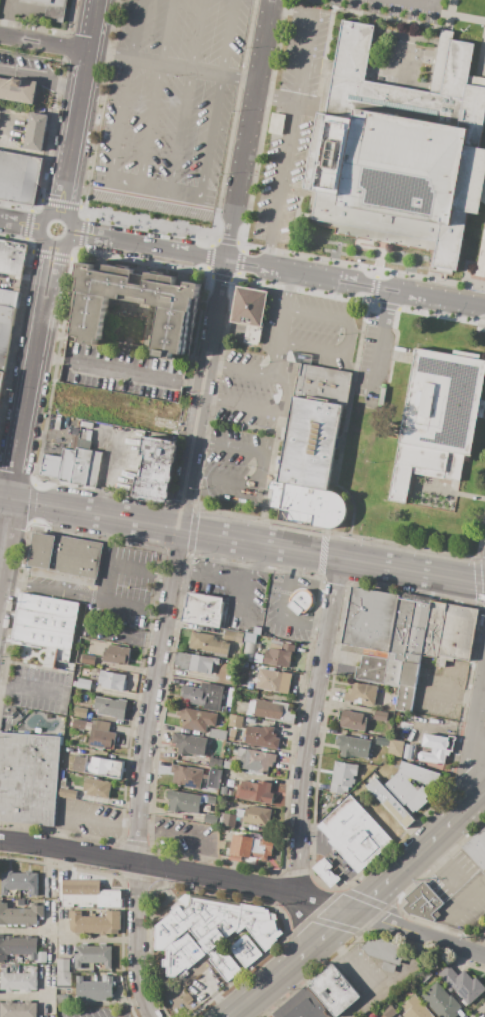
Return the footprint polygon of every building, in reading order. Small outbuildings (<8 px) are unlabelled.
[(46,5),(16,0),(67,0),(63,24),(43,20),(46,5)] [(466,84),(484,88),(484,118),(480,147),(484,148),(484,182),(479,215),(467,213),(455,278),(426,273),(430,251),(333,234),(334,227),(308,222),(314,188),(304,186),(317,115),(326,116),(343,20),(374,26),(364,81),(428,93),(440,30),(453,32),(452,39),(474,43),(466,84)] [(32,105),(37,80),(12,76),(11,80),(0,78),(0,99),(32,105)] [(23,148),(30,112),(48,115),(41,152),(23,148)] [(271,113),(284,115),(281,134),(268,132),(271,113)] [(34,206),(0,200),(0,151),(43,158),(34,206)] [(484,277),(484,276),(484,210),(475,276),(484,277)] [(21,277),(0,273),(0,239),(27,244),(21,277)] [(80,262),(95,265),(94,269),(103,271),(104,264),(119,267),(120,264),(129,266),(129,269),(134,270),(131,283),(144,286),(147,271),(153,273),(153,270),(163,272),(163,275),(176,277),(175,285),(185,286),(186,280),(202,283),(187,357),(173,354),(172,360),(154,356),(155,351),(151,350),(159,310),(110,300),(101,347),(79,342),(80,338),(69,336),(72,321),(68,321),(80,262)] [(235,288),(265,293),(257,340),(245,338),(247,326),(229,323),(235,288)] [(16,308),(0,305),(0,289),(19,292),(16,308)] [(5,374),(0,373),(0,305),(16,308),(5,374)] [(414,349),(484,362),(484,384),(466,484),(413,474),(407,502),(385,498),(414,349)] [(280,481),(302,365),(352,375),(330,491),(280,481)] [(81,421),(94,423),(93,429),(80,427),(81,421)] [(82,430),(88,431),(87,433),(92,434),(91,441),(80,439),(82,430)] [(72,435),(78,436),(75,448),(70,447),(72,435)] [(143,436),(178,442),(167,504),(132,497),(136,476),(140,477),(144,456),(140,456),(143,436)] [(78,439),(91,442),(89,450),(76,448),(78,439)] [(75,451),(76,448),(102,453),(96,485),(95,489),(77,485),(77,487),(69,486),(75,451)] [(69,486),(61,485),(57,478),(39,475),(43,454),(61,457),(62,449),(75,451),(69,486)] [(278,521),(280,509),(269,507),(274,481),(280,481),(330,491),(335,493),(340,496),(343,500),(346,506),(346,512),(345,519),(340,524),(335,527),(330,529),(325,529),(278,521)] [(102,543),(96,579),(47,571),(48,569),(28,566),(33,533),(56,537),(56,535),(102,543)] [(351,587),(399,595),(399,599),(389,653),(341,644),(351,587)] [(297,617),(286,607),(290,603),(289,601),(290,598),(291,596),(295,592),(299,590),(305,590),(307,589),(312,594),(312,597),(312,601),(311,606),(308,609),(305,614),(302,614),(300,613),(297,617)] [(79,604),(68,663),(55,661),(58,649),(10,641),(18,593),(79,604)] [(187,593),(223,599),(222,603),(224,603),(219,629),(180,622),(184,596),(186,597),(187,593)] [(399,599),(415,602),(399,688),(383,685),(388,659),(389,653),(399,599)] [(437,658),(421,655),(430,604),(431,601),(447,604),(437,658)] [(415,602),(430,604),(421,655),(410,713),(395,710),(399,688),(415,602)] [(447,604),(478,609),(468,661),(454,658),(454,661),(446,660),(444,667),(436,665),(437,658),(447,604)] [(222,639),(224,630),(243,634),(242,643),(222,639)] [(188,648),(191,632),(214,636),(214,639),(230,642),(228,655),(188,648)] [(255,644),(243,641),(245,633),(256,635),(255,644)] [(243,641),(255,644),(257,644),(253,663),(240,660),(243,641)] [(265,651),(269,651),(269,648),(281,650),(282,643),(296,646),(294,654),(291,653),(289,668),(263,664),(265,651)] [(130,649),(127,665),(125,665),(102,661),(104,648),(108,649),(109,645),(130,649)] [(220,659),(219,665),(213,664),(211,675),(179,669),(180,666),(173,665),(175,652),(209,658),(209,657),(220,659)] [(95,656),(94,665),(81,663),(82,654),(95,656)] [(388,659),(383,685),(354,680),(357,667),(360,668),(363,655),(388,659)] [(279,692),(255,688),(259,669),(282,673),(279,692)] [(126,676),(123,692),(118,691),(101,687),(101,685),(98,684),(100,670),(105,671),(105,672),(126,676)] [(292,674),(288,695),(279,693),(279,692),(282,673),(282,672),(292,674)] [(184,678),(196,680),(195,686),(183,683),(184,678)] [(78,679),(91,681),(89,690),(76,688),(76,687),(78,679)] [(223,687),(220,705),(219,712),(203,709),(203,706),(179,702),(182,686),(200,689),(201,683),(223,687)] [(378,687),(374,706),(357,703),(358,703),(343,700),(345,693),(347,693),(348,689),(352,689),(353,683),(362,685),(362,684),(378,687)] [(96,697),(118,701),(118,699),(127,701),(123,721),(116,720),(116,718),(96,714),(97,711),(93,710),(96,697)] [(294,724),(253,717),(253,716),(231,712),(233,701),(249,703),(250,700),(256,701),(256,700),(272,702),(272,701),(288,704),(287,711),(296,713),(294,724)] [(220,705),(227,706),(226,713),(219,712),(220,705)] [(74,707),(88,709),(86,719),(72,716),(74,707)] [(217,714),(215,727),(209,726),(209,728),(207,727),(206,733),(181,728),(182,721),(180,721),(180,716),(176,715),(178,707),(217,714)] [(342,710),(363,714),(363,717),(367,718),(364,731),(339,727),(342,710)] [(373,719),(375,710),(388,713),(386,722),(373,719)] [(243,717),(241,729),(228,726),(230,715),(243,717)] [(73,719),(86,722),(84,731),(72,728),(73,719)] [(116,733),(113,750),(110,749),(110,750),(87,746),(92,721),(96,721),(96,720),(110,723),(108,732),(116,733)] [(277,749),(244,744),(245,738),(243,737),(244,731),(246,731),(247,726),(263,729),(263,725),(274,727),(273,734),(276,734),(276,738),(279,738),(277,749)] [(210,729),(227,732),(225,740),(209,737),(210,729)] [(242,730),(241,743),(234,742),(235,729),(242,730)] [(53,826),(0,822),(0,732),(60,737),(53,826)] [(207,738),(206,744),(208,744),(206,757),(188,754),(187,756),(177,754),(178,748),(175,748),(175,744),(171,743),(173,732),(182,734),(182,735),(190,736),(190,735),(207,738)] [(371,740),(367,759),(351,755),(350,758),(340,756),(341,751),(338,750),(339,746),(335,745),(337,734),(371,740)] [(424,734),(448,738),(448,742),(449,742),(448,747),(447,747),(446,750),(432,748),(421,746),(424,734)] [(377,737),(390,739),(388,747),(375,744),(377,737)] [(390,739),(403,742),(401,757),(387,755),(388,747),(390,739)] [(276,755),(275,762),(273,762),(272,767),(269,767),(268,773),(239,768),(241,757),(236,757),(238,748),(276,755)] [(432,748),(446,750),(449,751),(449,755),(446,755),(444,765),(419,761),(417,757),(418,753),(420,752),(431,754),(432,748)] [(86,755),(124,762),(121,780),(83,773),(86,755)] [(222,760),(221,769),(208,767),(210,755),(213,756),(213,758),(222,760)] [(223,761),(231,762),(230,769),(222,769),(223,761)] [(335,761),(359,766),(357,776),(354,776),(353,779),(355,780),(354,784),(352,784),(351,788),(348,787),(347,793),(344,792),(343,795),(329,792),(335,761)] [(397,773),(402,761),(440,774),(436,788),(430,786),(425,784),(410,778),(397,773)] [(203,770),(202,775),(208,776),(208,780),(201,779),(199,790),(171,785),(174,773),(170,773),(172,765),(179,766),(179,767),(187,768),(187,767),(203,770)] [(208,776),(210,768),(221,770),(218,790),(206,787),(208,780),(208,776)] [(384,785),(397,773),(410,778),(407,780),(414,788),(416,786),(419,789),(425,784),(430,786),(437,793),(416,812),(415,811),(412,813),(405,804),(403,806),(384,785)] [(85,778),(109,782),(109,783),(111,783),(108,800),(86,796),(86,792),(82,791),(85,778)] [(375,778),(414,821),(405,829),(366,786),(375,778)] [(59,788),(60,781),(66,782),(65,787),(68,787),(68,790),(59,788)] [(235,798),(237,786),(240,786),(241,781),(250,782),(250,783),(259,784),(260,782),(271,784),(270,793),(273,794),(271,805),(235,798)] [(75,800),(57,797),(59,788),(68,790),(77,791),(75,800)] [(201,796),(198,814),(182,811),(181,813),(168,811),(170,800),(166,799),(168,790),(201,796)] [(350,795),(392,841),(357,873),(351,867),(334,847),(328,841),(329,840),(316,825),(350,795)] [(208,796),(216,797),(215,805),(206,803),(208,796)] [(272,810),(268,827),(242,822),(243,818),(244,811),(245,809),(249,810),(249,806),(272,810)] [(244,811),(243,818),(236,817),(236,816),(235,816),(236,810),(244,811)] [(205,814),(216,816),(215,825),(203,823),(205,814)] [(236,816),(236,817),(234,828),(223,826),(225,814),(235,816),(236,816)] [(484,826),(484,827),(484,874),(460,848),(484,826)] [(233,834),(274,842),(271,855),(268,855),(267,860),(242,856),(241,860),(229,858),(230,854),(229,854),(233,834)] [(334,847),(351,867),(329,887),(328,886),(312,867),(334,847)] [(19,890),(7,890),(7,896),(1,896),(1,873),(6,873),(6,871),(13,871),(13,873),(18,873),(18,874),(19,874),(19,890)] [(19,874),(26,874),(26,872),(31,872),(31,874),(37,874),(37,896),(31,896),(31,890),(19,890),(19,874)] [(60,879),(98,879),(102,890),(101,893),(98,896),(98,904),(93,904),(93,907),(78,907),(78,905),(73,905),(73,907),(62,907),(62,901),(60,901),(60,879)] [(423,881),(443,903),(431,915),(435,920),(433,922),(408,915),(402,908),(408,903),(404,899),(423,881)] [(98,896),(101,893),(102,890),(120,890),(120,908),(98,908),(98,904),(98,896)] [(170,913),(169,912),(172,910),(170,908),(179,901),(177,900),(184,895),(190,896),(191,898),(240,907),(241,904),(264,908),(264,910),(268,910),(269,913),(275,914),(276,921),(275,921),(277,931),(280,930),(283,933),(276,939),(278,940),(273,944),(275,944),(265,952),(245,927),(237,934),(235,931),(212,950),(214,951),(221,946),(241,971),(227,983),(209,960),(211,958),(207,952),(205,954),(205,955),(187,970),(186,968),(166,983),(166,968),(162,968),(162,960),(166,960),(166,951),(155,951),(154,926),(170,913)] [(7,925),(0,925),(0,901),(2,901),(2,903),(7,903),(7,909),(31,909),(31,903),(36,903),(36,906),(43,906),(43,918),(42,918),(42,920),(38,920),(38,918),(37,918),(37,921),(38,921),(38,925),(36,925),(36,927),(20,927),(20,925),(17,925),(17,927),(13,927),(13,925),(11,925),(11,927),(7,927),(7,925)] [(69,911),(81,911),(81,917),(105,917),(105,912),(120,912),(120,929),(118,929),(118,934),(110,934),(111,932),(105,932),(105,936),(100,936),(100,933),(74,933),(69,930),(69,911)] [(245,934),(262,955),(245,969),(228,948),(245,934)] [(3,963),(0,963),(0,935),(3,935),(3,938),(6,938),(6,936),(12,936),(12,938),(25,938),(25,936),(31,936),(31,938),(37,938),(37,952),(37,955),(36,955),(7,955),(7,960),(3,960),(3,963)] [(399,966),(368,956),(361,947),(373,937),(405,947),(399,966)] [(72,969),(72,956),(73,956),(73,946),(80,946),(80,944),(87,944),(86,946),(99,946),(99,944),(105,944),(105,947),(111,947),(111,969),(105,969),(105,964),(81,963),(81,969),(72,969)] [(46,952),(46,963),(36,963),(36,955),(37,955),(37,952),(46,952)] [(69,973),(57,973),(57,959),(69,959),(69,973)] [(383,962),(395,966),(393,974),(380,970),(383,962)] [(361,997),(337,1016),(333,1016),(307,985),(333,963),(361,997)] [(477,976),(484,986),(484,991),(468,1005),(468,1004),(465,1007),(460,1001),(463,999),(454,989),(451,985),(449,987),(438,974),(448,965),(457,976),(464,970),(472,980),(477,976)] [(37,968),(36,990),(31,990),(31,993),(24,992),(24,990),(12,990),(12,992),(5,992),(5,990),(0,990),(0,968),(7,968),(7,974),(30,974),(30,968),(37,968)] [(57,973),(69,973),(70,973),(70,989),(56,988),(57,973)] [(112,999),(106,999),(106,1001),(76,1001),(76,976),(82,976),(82,982),(103,982),(103,976),(112,977),(112,982),(115,982),(115,987),(112,987),(112,999)] [(461,1007),(450,1016),(438,1016),(420,996),(436,982),(449,997),(451,995),(461,1007)] [(323,1012),(328,1016),(274,1016),(272,1014),(305,986),(326,1010),(323,1012)] [(55,995),(70,995),(70,1005),(55,1005),(55,995)] [(415,995),(434,1016),(404,1016),(402,1015),(405,1013),(400,1007),(415,995)] [(36,1003),(36,1016),(1,1016),(1,1003),(6,1003),(6,1001),(11,1001),(11,1003),(25,1003),(25,1001),(31,1001),(31,1003),(36,1003)] [(397,1012),(391,1016),(384,1016),(379,1011),(389,1003),(397,1012)]
